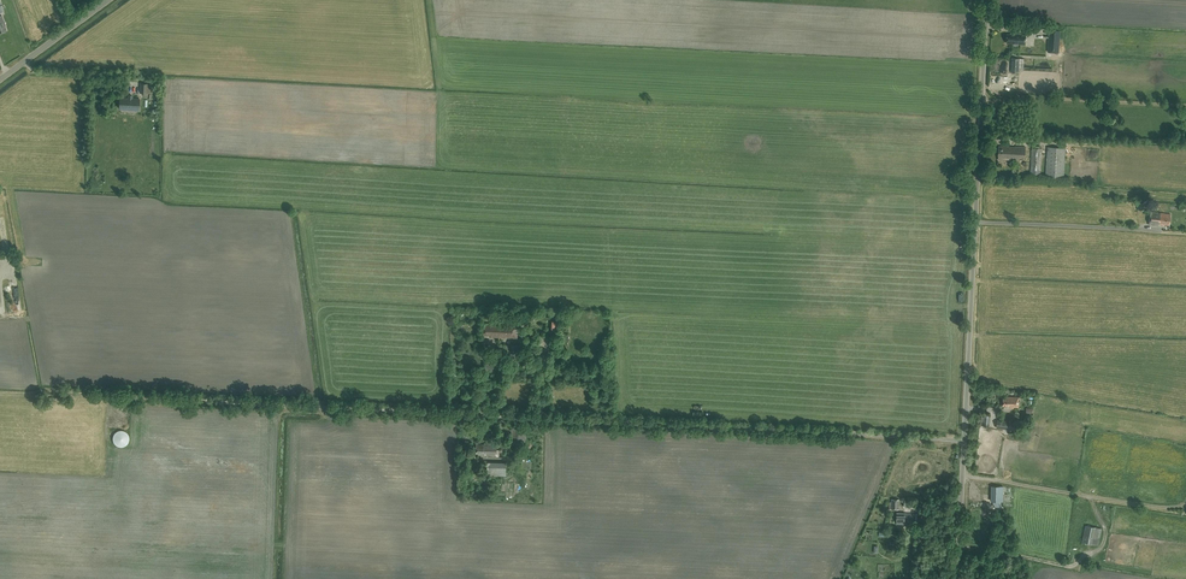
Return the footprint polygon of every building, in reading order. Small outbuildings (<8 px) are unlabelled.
[(1048,39),(1048,52),(1059,53),(1060,30),(1050,29),(1050,39),(1048,39)] [(1025,45),(1026,34),(1017,34),(1017,35),(1007,34),(1007,43),(1013,44),(1025,45)] [(1019,73),(1019,58),(1012,58),(1011,72),(1019,73)] [(140,93),(148,93),(152,93),(152,84),(140,84),(140,93)] [(139,99),(120,98),(119,109),(139,110),(139,99)] [(999,146),(998,160),(1019,161),(1019,157),(1025,157),(1025,147),(1015,146),(1015,147),(999,146)] [(1040,146),(1035,146),(1035,148),(1032,148),(1030,174),(1040,174),(1042,148),(1040,148),(1040,146)] [(1046,177),(1064,178),(1065,148),(1047,147),(1046,177)] [(1159,224),(1170,225),(1171,214),(1150,212),(1149,224),(1159,225),(1159,224)] [(525,314),(524,322),(534,323),(534,315),(525,314)] [(491,335),(491,337),(517,338),(518,324),(492,322),(492,324),(484,323),(484,334),(491,335)] [(498,344),(497,369),(508,369),(510,345),(498,344)] [(522,361),(522,357),(523,345),(522,345),(511,345),(510,360),(522,361)] [(486,371),(495,372),(495,360),(490,360),(490,363),(487,363),(486,371)] [(1011,406),(1011,407),(1019,407),(1019,397),(1003,396),(1003,405),(1011,406)] [(1014,431),(1015,422),(998,419),(996,428),(1014,431)] [(511,426),(511,445),(526,445),(526,426),(511,426)] [(113,437),(113,438),(113,440),(113,441),(114,442),(115,443),(116,444),(117,445),(118,446),(120,446),(121,446),(123,446),(124,446),(125,445),(126,444),(127,443),(128,442),(129,441),(129,440),(129,438),(129,437),(129,435),(128,434),(127,433),(126,432),(125,431),(124,430),(123,430),(121,430),(120,430),(118,430),(117,431),(116,432),(115,433),(114,434),(113,435),(113,437)] [(485,455),(497,455),(499,456),(499,449),(497,449),(497,443),(484,443),(484,444),(476,444),(476,455),(485,455)] [(488,475),(506,476),(506,463),(488,462),(488,475)] [(992,486),(991,501),(1003,501),(1003,487),(992,486)] [(889,509),(899,509),(899,499),(891,499),(891,502),(889,502),(889,509)] [(905,521),(909,521),(909,520),(911,520),(911,521),(916,521),(916,513),(905,513),(905,512),(897,512),(896,524),(905,524),(905,521)] [(884,524),(885,531),(893,530),(892,523),(884,524)] [(1102,528),(1097,527),(1086,525),(1082,542),(1094,545),(1098,546),(1102,528)]
